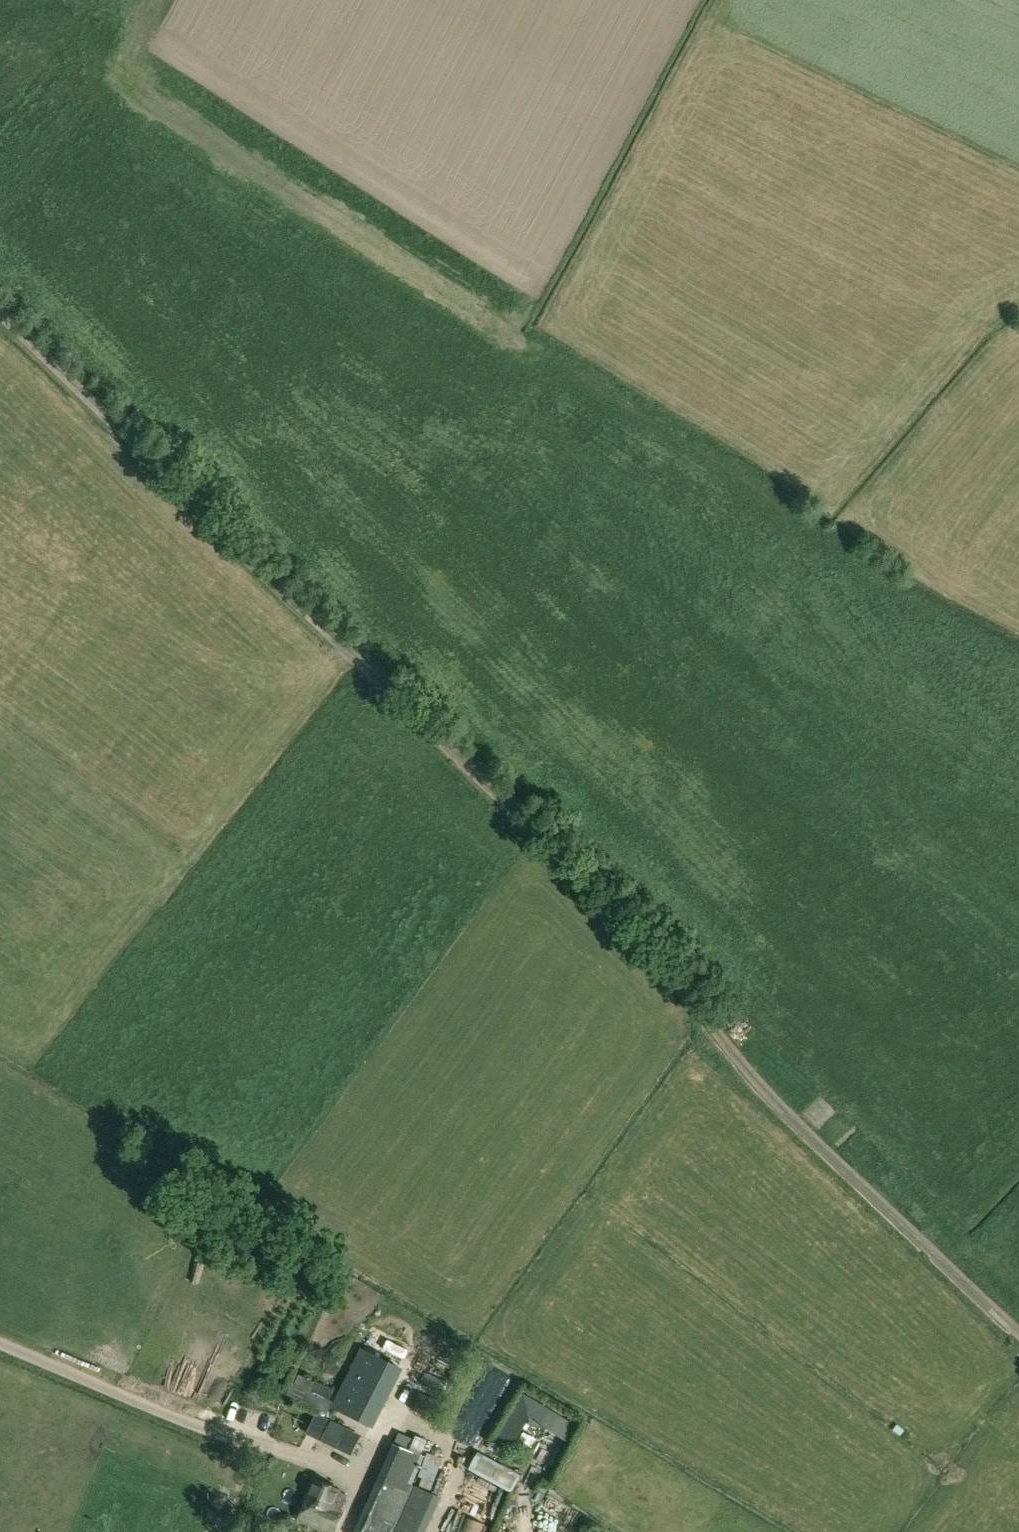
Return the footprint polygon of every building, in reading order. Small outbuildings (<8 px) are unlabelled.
[(373,1427),(388,1398),(403,1369),(365,1350),(341,1398),(336,1408),(373,1427)] [(495,1389),(500,1371),(484,1365),(478,1384),(495,1389)] [(292,1383),(287,1395),(327,1413),(333,1401),(329,1400),(310,1391),(314,1382),(298,1375),(294,1384),(292,1383)] [(327,1440),(342,1447),(349,1431),(334,1424),(327,1440)] [(415,1437),(409,1450),(421,1455),(426,1442),(415,1437)] [(392,1443),(353,1531),(390,1531),(411,1484),(424,1456),(421,1455),(409,1450),(392,1443)] [(520,1476),(478,1454),(469,1471),(511,1494),(520,1476)] [(338,1487),(314,1478),(297,1520),(326,1531),(332,1531),(342,1508),(331,1504),(338,1487)] [(390,1531),(425,1531),(441,1498),(411,1484),(390,1531)]
